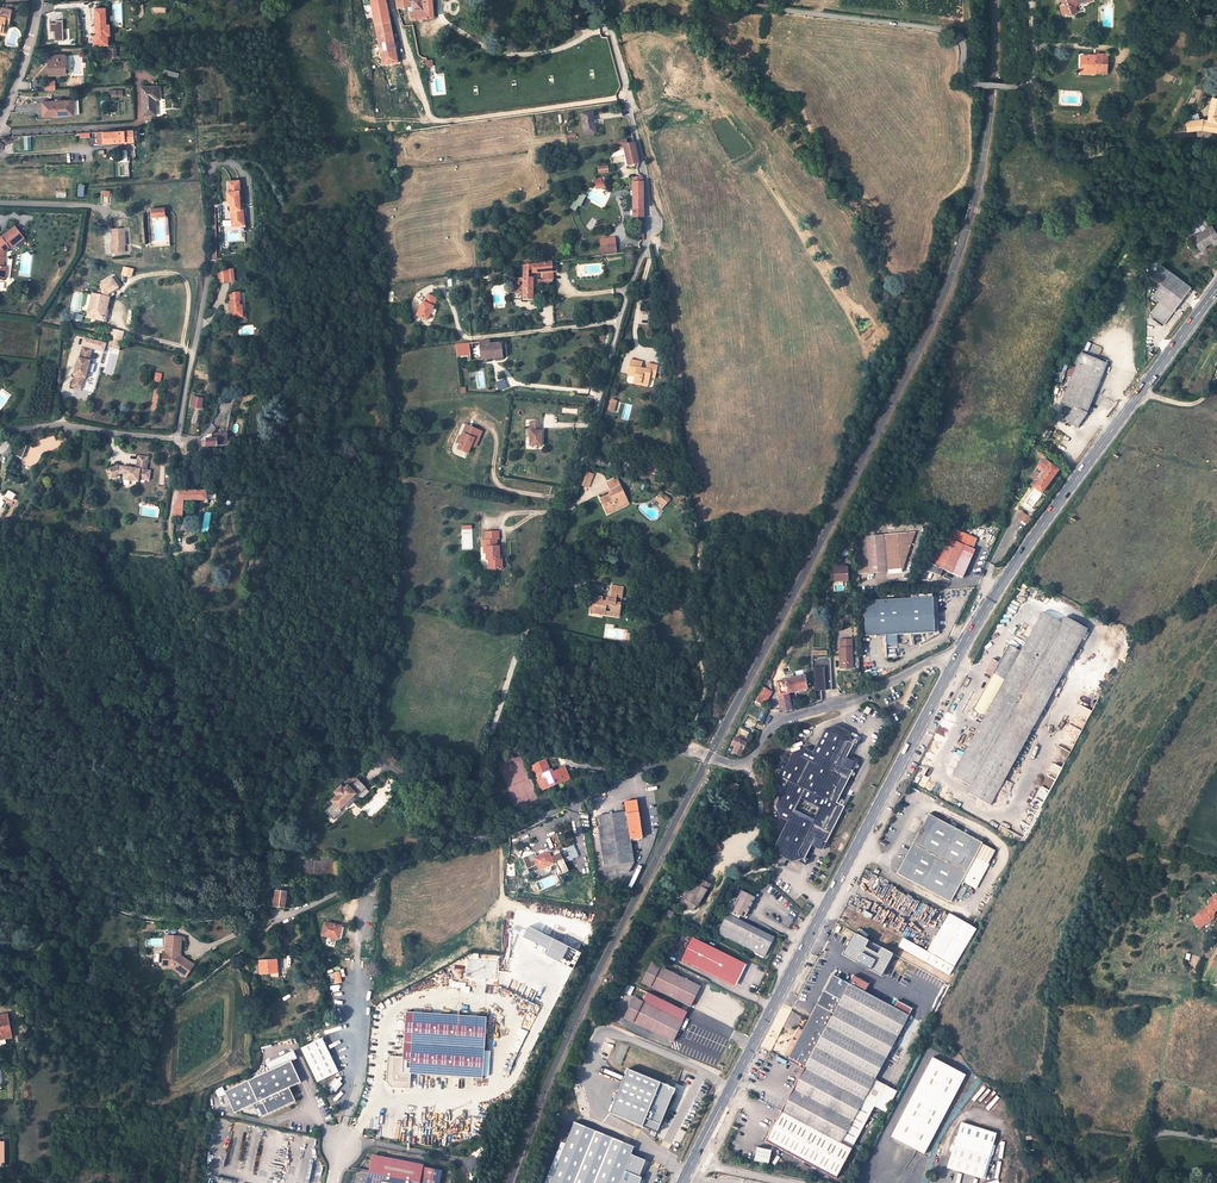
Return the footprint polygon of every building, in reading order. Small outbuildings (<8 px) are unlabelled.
[(385,1),(385,0),(371,0),(384,72),(389,71),(387,64),(397,61),(385,1)] [(398,8),(411,5),(412,10),(411,11),(412,20),(434,17),(432,0),(397,0),(398,8)] [(1071,15),(1077,12),(1075,7),(1078,3),(1083,2),(1083,3),(1086,2),(1092,0),(1060,0),(1061,3),(1063,3),(1067,13),(1071,15)] [(1064,17),(1071,15),(1067,13),(1063,3),(1061,3),(1056,5),(1060,15),(1063,14),(1064,17)] [(12,10),(2,8),(0,16),(0,31),(1,31),(2,25),(4,26),(6,20),(9,20),(12,10)] [(93,46),(110,45),(110,37),(113,37),(112,24),(109,24),(109,8),(96,8),(96,35),(93,35),(93,46)] [(52,41),(65,40),(64,20),(57,21),(57,23),(51,24),(52,41)] [(1088,67),(1088,72),(1105,73),(1106,53),(1098,53),(1098,58),(1087,57),(1087,55),(1082,55),(1082,66),(1088,67)] [(46,57),(46,75),(62,74),(61,56),(46,57)] [(53,80),(44,81),(45,90),(54,89),(53,80)] [(156,100),(161,99),(160,87),(143,88),(143,114),(156,114),(156,100)] [(110,98),(124,97),(123,89),(110,90),(110,98)] [(1188,120),(1186,120),(1188,131),(1202,129),(1216,132),(1216,121),(1212,120),(1213,115),(1216,116),(1216,98),(1212,97),(1207,118),(1202,118),(1199,118),(1188,120)] [(75,113),(74,99),(44,101),(44,116),(75,113)] [(594,132),(593,126),(592,113),(580,114),(582,128),(583,134),(594,132)] [(97,144),(133,142),(132,130),(97,133),(97,144)] [(627,139),(614,141),(615,148),(623,146),(628,146),(627,139)] [(628,166),(638,164),(637,160),(634,145),(628,146),(623,146),(628,166)] [(608,166),(598,167),(598,174),(609,173),(608,166)] [(633,217),(643,217),(643,185),(641,177),(637,180),(637,184),(633,184),(633,217)] [(239,186),(228,187),(228,192),(226,192),(226,201),(230,200),(231,209),(234,209),(234,215),(231,215),(232,220),(240,219),(243,219),(242,202),(238,202),(237,191),(240,191),(239,186)] [(167,207),(152,208),(152,217),(167,217),(167,207)] [(1197,228),(1202,226),(1199,218),(1197,219),(1196,215),(1192,216),(1197,228)] [(1180,221),(1186,236),(1198,231),(1197,228),(1192,216),(1180,221)] [(4,267),(6,257),(3,256),(4,251),(10,247),(11,248),(24,238),(15,226),(3,235),(4,237),(0,239),(0,277),(5,278),(7,267),(4,267)] [(114,250),(124,248),(123,239),(127,238),(126,226),(112,227),(114,241),(113,241),(114,250)] [(1192,238),(1200,249),(1211,241),(1214,245),(1216,243),(1216,236),(1210,226),(1192,238)] [(616,238),(601,240),(603,255),(618,253),(616,238)] [(522,280),(532,280),(532,273),(542,273),(552,272),(552,270),(552,261),(522,265),(522,280)] [(1189,286),(1160,265),(1152,277),(1161,284),(1152,295),(1159,300),(1172,311),(1189,286)] [(132,278),(135,269),(124,266),(122,275),(132,278)] [(229,270),(219,271),(220,282),(230,281),(229,270)] [(552,280),(552,272),(542,273),(542,280),(552,280)] [(119,288),(112,278),(101,285),(104,290),(102,296),(93,294),(88,317),(94,319),(95,317),(103,319),(105,311),(108,309),(110,298),(108,297),(109,294),(119,288)] [(532,291),(532,280),(522,280),(523,291),(522,301),(532,301),(532,291)] [(240,292),(231,293),(232,304),(231,305),(232,316),(244,315),(242,304),(240,304),(240,301),(241,301),(240,292)] [(435,299),(426,294),(422,302),(420,302),(413,315),(423,320),(435,299)] [(1159,300),(1152,310),(1153,319),(1161,325),(1172,311),(1159,300)] [(95,317),(94,319),(105,321),(108,309),(105,311),(103,319),(95,317)] [(113,329),(111,338),(121,340),(123,331),(113,329)] [(81,389),(84,378),(87,378),(91,361),(89,360),(91,350),(86,349),(87,347),(97,349),(99,342),(84,338),(82,345),(83,346),(82,348),(80,358),(78,357),(73,375),(75,375),(72,386),(81,389)] [(121,340),(111,338),(109,346),(120,348),(121,340)] [(479,341),(481,359),(503,357),(501,343),(490,344),(489,340),(483,340),(479,341)] [(470,360),(481,359),(479,341),(467,342),(470,360)] [(1073,408),(1065,419),(1075,427),(1086,412),(1105,364),(1080,354),(1075,368),(1078,370),(1065,404),(1073,408)] [(642,363),(632,361),(629,372),(636,374),(633,383),(633,385),(646,389),(647,385),(650,375),(655,376),(657,367),(647,365),(646,370),(640,369),(642,363)] [(495,382),(498,391),(506,389),(504,380),(495,382)] [(1106,397),(1108,391),(1099,387),(1096,393),(1106,397)] [(202,399),(193,398),(192,408),(201,409),(202,399)] [(611,399),(608,410),(614,412),(617,401),(611,399)] [(539,431),(540,422),(530,422),(529,446),(541,446),(541,431),(539,431)] [(465,435),(459,450),(469,454),(472,445),(474,442),(478,444),(483,432),(466,425),(462,434),(465,435)] [(215,438),(216,445),(227,445),(226,436),(226,433),(218,433),(215,438)] [(21,443),(17,455),(23,457),(28,445),(21,443)] [(149,456),(141,455),(139,467),(123,465),(119,466),(119,472),(127,473),(126,479),(141,482),(141,479),(151,480),(152,469),(147,468),(149,456)] [(667,466),(646,461),(644,471),(665,475),(667,466)] [(1038,479),(1033,487),(1041,493),(1058,470),(1050,464),(1046,469),(1044,467),(1036,478),(1038,479)] [(584,471),(579,484),(589,488),(594,474),(584,471)] [(616,508),(628,502),(617,481),(607,486),(612,497),(602,502),(608,515),(617,511),(616,508)] [(207,491),(180,490),(178,495),(177,501),(175,508),(174,518),(183,519),(185,499),(207,499),(207,491)] [(291,492),(290,500),(302,501),(302,494),(298,494),(298,492),(291,492)] [(661,492),(655,500),(663,507),(669,500),(661,492)] [(628,502),(616,508),(617,511),(630,506),(628,502)] [(1021,511),(1016,517),(1024,524),(1029,518),(1021,511)] [(472,549),(471,525),(461,525),(462,549),(472,549)] [(897,533),(885,534),(887,571),(902,571),(917,532),(917,530),(896,530),(897,533)] [(499,539),(499,531),(485,532),(486,540),(483,540),(484,554),(486,554),(487,559),(489,559),(490,568),(503,567),(502,554),(500,554),(500,545),(497,546),(497,539),(499,539)] [(887,571),(885,534),(858,536),(858,540),(859,573),(887,571)] [(973,549),(937,534),(922,568),(931,572),(934,565),(960,577),(973,549)] [(831,582),(846,581),(845,565),(831,566),(831,582)] [(592,612),(607,615),(608,608),(612,608),(612,612),(621,614),(623,604),(618,603),(619,598),(624,598),(625,587),(614,586),(612,599),(609,598),(609,602),(604,602),(605,597),(595,596),(592,612)] [(933,597),(865,601),(867,636),(934,633),(933,597)] [(621,617),(621,614),(612,612),(612,608),(608,608),(607,615),(621,617)] [(1002,781),(1086,629),(1065,617),(1061,623),(1042,613),(1020,652),(1008,645),(999,662),(992,658),(985,672),(991,676),(972,710),(984,717),(952,775),(971,786),(968,793),(990,805),(1001,784),(1003,786),(1005,783),(1002,781)] [(632,634),(627,633),(626,643),(619,642),(618,647),(630,650),(632,634)] [(845,667),(849,667),(853,666),(851,638),(839,638),(839,644),(838,644),(840,667),(845,667)] [(814,703),(823,700),(822,690),(832,689),(830,656),(827,656),(812,657),(814,703)] [(776,683),(779,695),(788,694),(807,690),(804,677),(797,678),(776,683)] [(755,701),(764,706),(771,692),(762,687),(758,695),(755,701)] [(777,696),(780,705),(790,703),(788,694),(779,695),(777,696)] [(790,703),(780,705),(781,709),(784,713),(792,710),(790,703)] [(849,730),(835,724),(825,727),(813,751),(805,747),(792,752),(782,775),(785,776),(781,784),(785,786),(777,803),(777,805),(779,815),(787,818),(774,843),(777,852),(790,858),(800,856),(808,841),(812,832),(824,838),(840,805),(833,802),(849,770),(839,765),(843,756),(851,742),(849,730)] [(740,730),(733,743),(738,746),(735,752),(741,754),(743,750),(746,751),(748,746),(746,745),(747,742),(745,741),(748,734),(740,730)] [(843,756),(839,765),(849,770),(853,761),(843,756)] [(545,761),(532,766),(542,790),(570,779),(565,766),(552,771),(551,768),(549,769),(545,761)] [(343,789),(339,784),(334,789),(338,792),(331,798),(333,801),(324,807),(333,819),(342,812),(340,808),(355,796),(358,799),(369,791),(360,779),(350,787),(348,784),(347,785),(343,789)] [(740,784),(727,779),(724,786),(736,791),(740,784)] [(634,800),(624,801),(625,812),(597,816),(606,876),(628,873),(633,862),(630,839),(640,838),(634,800)] [(982,842),(928,814),(897,873),(950,902),(954,894),(961,882),(961,881),(971,886),(976,876),(967,871),(981,843),(982,842)] [(812,832),(808,841),(819,847),(824,838),(812,832)] [(719,846),(717,840),(703,847),(706,853),(719,846)] [(976,876),(971,886),(976,889),(989,864),(988,863),(995,851),(981,843),(967,871),(976,876)] [(550,857),(552,863),(555,862),(561,875),(568,871),(558,850),(551,854),(552,856),(550,857)] [(550,857),(548,852),(536,857),(534,858),(537,865),(538,869),(552,863),(550,857)] [(534,858),(536,857),(535,853),(522,858),(527,869),(537,865),(534,858)] [(714,888),(697,878),(685,899),(697,906),(702,909),(714,888)] [(961,882),(954,894),(962,898),(968,885),(961,882)] [(726,913),(717,932),(764,956),(774,937),(742,921),(753,898),(736,890),(725,912),(726,913)] [(275,909),(286,910),(287,893),(276,892),(275,909)] [(1199,928),(1212,918),(1213,912),(1216,909),(1216,896),(1216,895),(1210,899),(1208,906),(1192,919),(1199,928)] [(697,906),(685,899),(682,903),(694,910),(697,906)] [(668,908),(665,914),(673,918),(675,916),(672,914),(674,911),(668,908)] [(976,929),(949,913),(928,950),(954,966),(976,929)] [(321,936),(338,940),(340,926),(324,923),(321,936)] [(524,937),(549,949),(546,955),(573,968),(581,952),(529,927),(524,937)] [(180,936),(166,934),(164,950),(161,950),(160,964),(167,965),(182,977),(191,966),(178,956),(180,936)] [(745,963),(694,938),(684,960),(734,984),(745,963)] [(950,975),(954,966),(930,953),(926,962),(950,975)] [(276,961),(253,962),(253,975),(277,974),(276,961)] [(700,986),(651,962),(641,983),(690,1007),(700,986)] [(896,1064),(919,1021),(850,984),(833,975),(805,1028),(801,1026),(786,1055),(806,1066),(766,1143),(835,1179),(874,1107),(886,1085),(896,1064)] [(647,991),(642,1001),(682,1021),(688,1011),(647,991)] [(642,1001),(634,997),(624,1018),(672,1042),(682,1021),(642,1001)] [(0,1016),(0,1040),(11,1039),(8,1014),(0,1016)] [(486,1020),(409,1014),(406,1058),(405,1070),(410,1071),(482,1076),(486,1020)] [(321,1037),(300,1048),(317,1082),(338,1071),(321,1037)] [(549,1182),(631,1182),(639,1165),(629,1161),(634,1148),(643,1151),(672,1082),(602,1054),(580,1108),(576,1106),(573,1113),(577,1115),(549,1182)] [(405,1070),(406,1058),(390,1056),(388,1081),(393,1087),(409,1088),(410,1071),(405,1070)] [(289,1057),(247,1079),(223,1091),(234,1113),(252,1105),(259,1118),(296,1099),(290,1085),(301,1080),(289,1057)] [(964,1075),(931,1057),(888,1136),(922,1154),(964,1075)] [(337,1076),(328,1086),(336,1092),(344,1083),(337,1076)] [(882,1111),(894,1089),(886,1085),(874,1107),(882,1111)] [(577,1115),(573,1113),(572,1112),(555,1153),(543,1182),(549,1182),(577,1115)] [(997,1133),(962,1122),(955,1145),(955,1146),(954,1150),(948,1167),(983,1178),(991,1153),(994,1154),(996,1145),(994,1144),(997,1133)] [(254,1127),(253,1136),(261,1138),(263,1129),(254,1127)] [(754,1148),(752,1161),(766,1164),(769,1151),(754,1148)] [(372,1157),(366,1182),(420,1182),(423,1167),(372,1157)] [(807,1170),(808,1166),(797,1161),(796,1165),(807,1170)] [(441,1171),(423,1167),(420,1182),(439,1182),(441,1171)]
